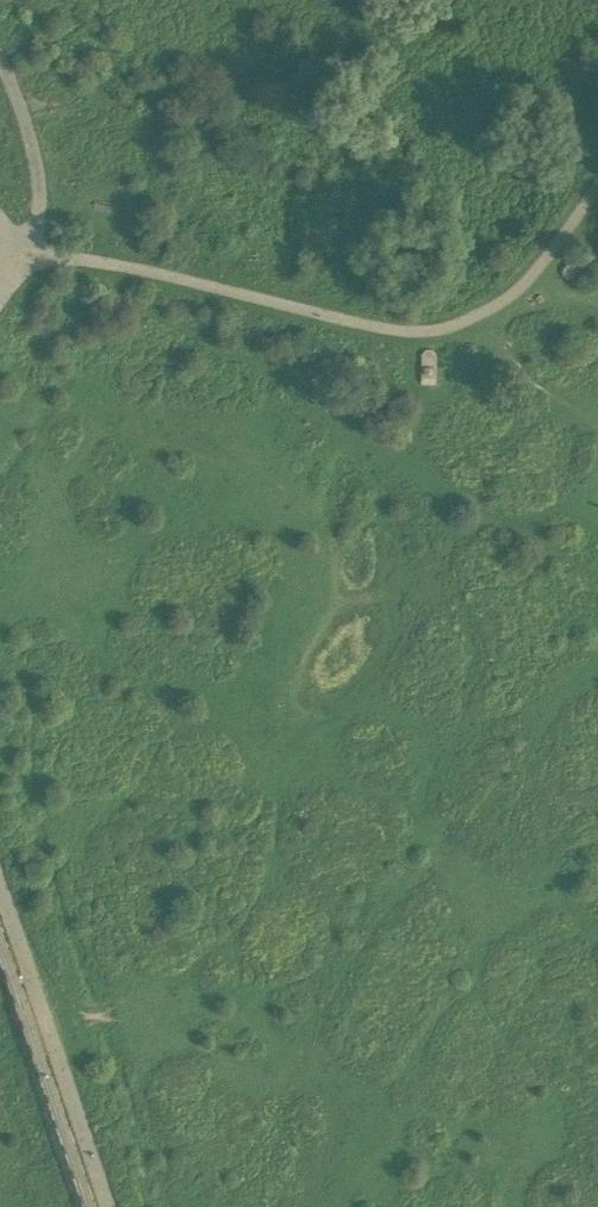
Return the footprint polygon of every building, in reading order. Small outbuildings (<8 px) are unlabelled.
[(562,274),(566,279),(574,278),(595,257),(583,246),(563,267),(562,274)] [(433,348),(427,348),(421,354),(421,383),(438,383),(437,354),(433,348)]
